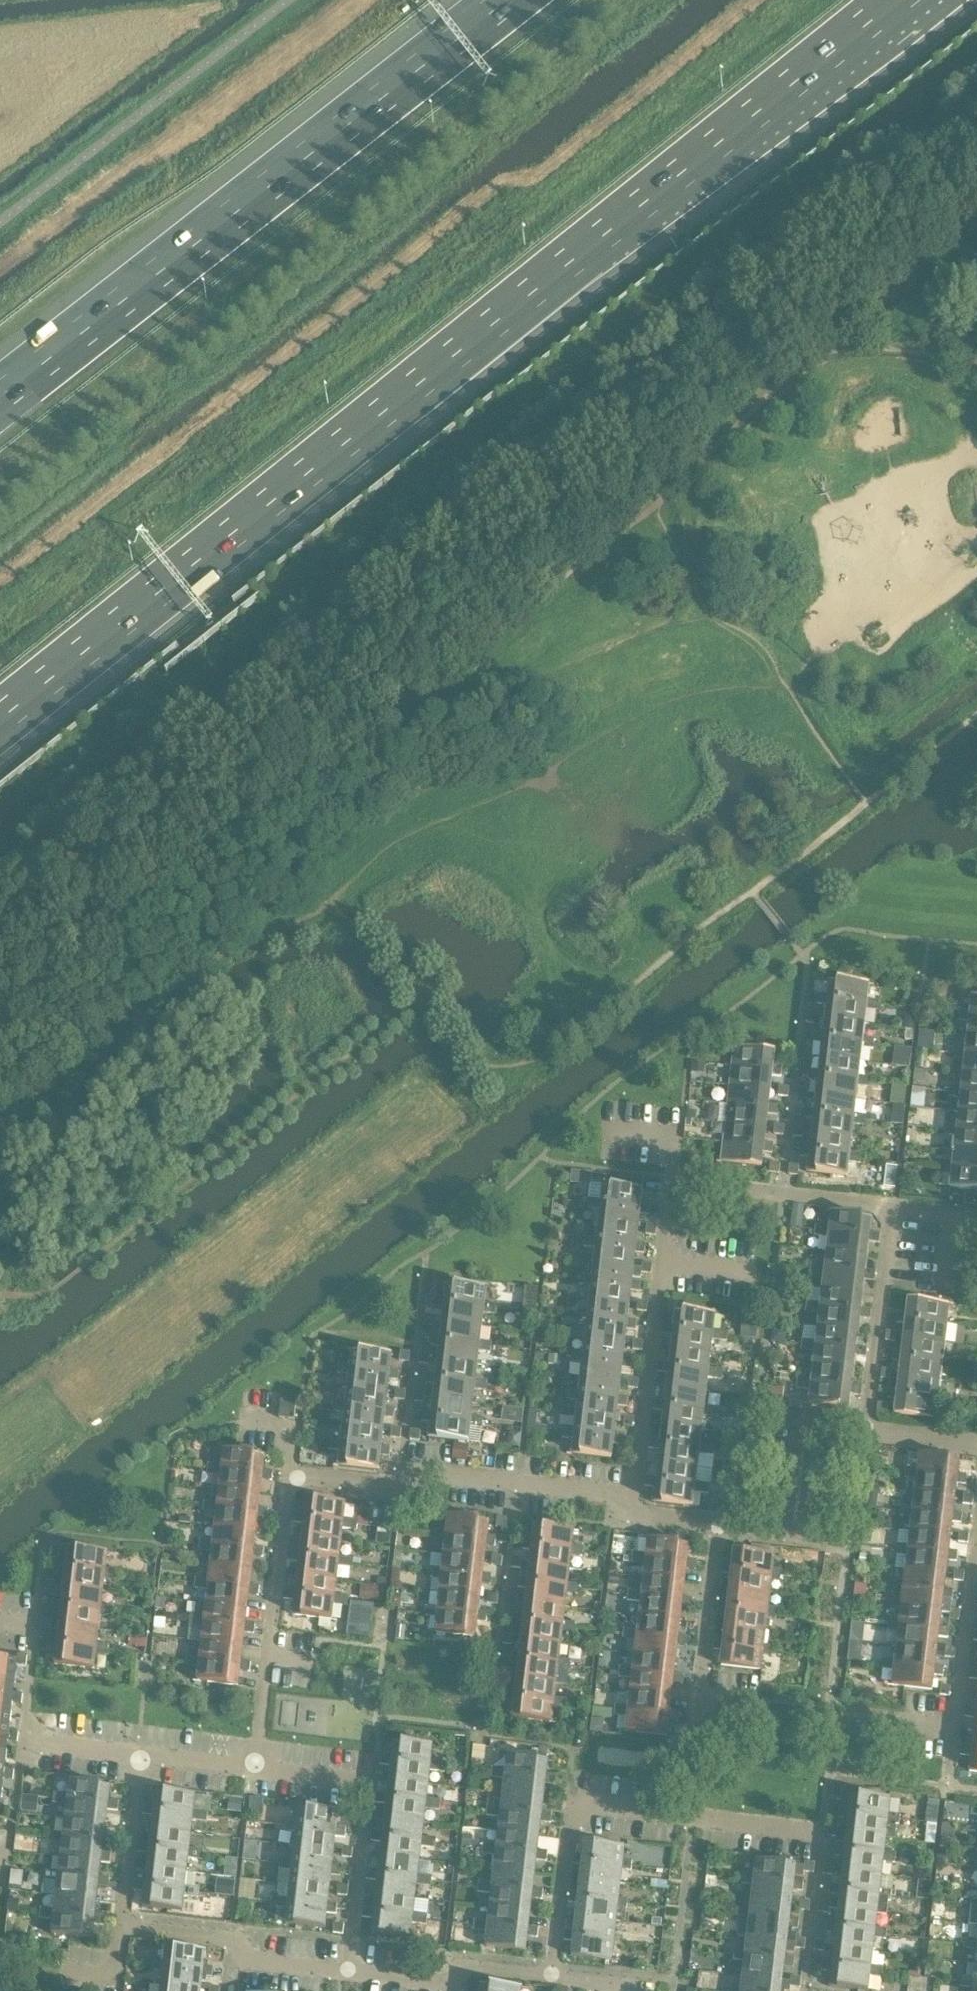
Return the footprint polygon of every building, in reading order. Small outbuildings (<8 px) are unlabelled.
[(817,1005),(827,1006),(827,1001),(878,1007),(879,1002),(867,1001),(869,985),(830,981),(828,996),(819,995),(817,1005)] [(959,1016),(976,1018),(976,998),(973,997),(971,1013),(959,1011),(959,1016)] [(827,1006),(825,1020),(865,1025),(866,1010),(878,1012),(878,1007),(827,1001),(827,1006)] [(806,1023),(816,1024),(817,1014),(807,1013),(806,1023)] [(968,1036),(976,1038),(976,1018),(959,1016),(958,1021),(970,1022),(968,1036)] [(813,1043),(823,1044),(823,1039),(874,1045),(875,1040),(863,1039),(865,1025),(825,1020),(824,1034),(814,1033),(813,1043)] [(954,1054),(976,1057),(976,1038),(968,1036),(966,1051),(955,1049),(954,1054)] [(874,1045),(823,1039),(823,1044),(821,1058),(860,1063),(862,1048),(873,1050),(874,1045)] [(735,1047),(733,1067),(772,1072),(772,1077),(781,1078),(782,1068),(773,1067),(775,1052),(735,1047)] [(802,1061),(811,1062),(813,1052),(803,1051),(802,1061)] [(964,1075),(976,1076),(976,1057),(954,1054),(954,1059),(965,1060),(964,1075)] [(809,1081),(818,1082),(819,1077),(870,1083),(870,1078),(859,1077),(860,1063),(821,1058),(819,1072),(810,1071),(809,1081)] [(733,1067),(731,1086),(770,1091),(772,1077),(772,1072),(733,1067)] [(950,1092),(976,1096),(976,1076),(964,1075),(962,1089),(950,1088),(950,1092)] [(818,1082),(817,1096),(856,1101),(857,1087),(869,1088),(870,1083),(819,1077),(818,1082)] [(731,1086),(728,1105),(768,1110),(767,1115),(777,1116),(778,1106),(769,1105),(770,1091),(731,1086)] [(778,1097),(788,1098),(789,1088),(779,1087),(778,1097)] [(797,1099),(807,1100),(808,1090),(798,1089),(797,1099)] [(959,1113),(976,1115),(976,1096),(950,1092),(949,1097),(961,1099),(959,1113)] [(805,1119),(814,1120),(815,1115),(865,1121),(866,1116),(854,1115),(856,1101),(817,1096),(815,1110),(806,1109),(805,1119)] [(728,1105),(726,1124),(766,1129),(767,1115),(768,1110),(728,1105)] [(946,1131),(976,1134),(976,1115),(959,1113),(958,1127),(946,1126),(946,1131)] [(814,1120),(813,1134),(852,1139),(853,1125),(865,1126),(865,1121),(815,1115),(814,1120)] [(726,1124),(724,1143),(764,1148),(763,1153),(773,1154),(774,1144),(764,1143),(766,1129),(726,1124)] [(774,1135),(784,1136),(785,1126),(775,1125),(774,1135)] [(793,1137),(803,1138),(804,1129),(794,1127),(793,1137)] [(955,1151),(976,1154),(976,1134),(946,1131),(945,1136),(957,1137),(955,1151)] [(801,1157),(810,1158),(810,1153),(861,1159),(862,1155),(850,1153),(852,1139),(813,1134),(811,1148),(802,1147),(801,1157)] [(764,1148),(724,1143),(722,1163),(762,1168),(763,1153),(764,1148)] [(941,1169),(976,1173),(976,1154),(955,1151),(953,1165),(942,1164),(941,1169)] [(810,1153),(810,1158),(808,1174),(847,1178),(849,1163),(860,1164),(861,1159),(810,1153)] [(770,1173),(779,1174),(780,1164),(771,1163),(770,1173)] [(789,1175),(798,1176),(799,1167),(790,1166),(789,1175)] [(941,1169),(941,1174),(952,1175),(950,1190),(976,1193),(976,1173),(941,1169)] [(589,1199),(589,1204),(640,1210),(639,1215),(649,1216),(650,1206),(641,1205),(642,1190),(603,1186),(601,1201),(589,1199)] [(600,1211),(598,1225),(638,1229),(639,1215),(640,1210),(589,1204),(588,1209),(600,1211)] [(815,1236),(829,1238),(830,1233),(869,1237),(870,1233),(872,1218),(832,1213),(830,1228),(816,1226),(815,1236)] [(585,1238),(584,1243),(636,1248),(635,1253),(644,1254),(646,1245),(636,1244),(638,1229),(598,1225),(597,1239),(585,1238)] [(646,1235),(656,1236),(657,1227),(647,1226),(646,1235)] [(829,1238),(828,1252),(867,1257),(869,1242),(879,1244),(881,1234),(870,1233),(869,1237),(830,1233),(829,1238)] [(595,1249),(594,1263),(633,1268),(634,1267),(635,1253),(636,1248),(584,1243),(584,1247),(595,1249)] [(810,1274),(825,1276),(825,1271),(865,1276),(865,1271),(867,1257),(828,1252),(826,1266),(811,1265),(810,1274)] [(581,1276),(580,1281),(631,1287),(631,1292),(640,1293),(641,1283),(632,1282),(632,1277),(641,1278),(642,1274),(642,1268),(634,1267),(633,1268),(594,1263),(592,1277),(581,1276)] [(642,1274),(651,1275),(652,1265),(643,1264),(642,1268),(642,1274)] [(825,1276),(823,1290),(863,1295),(864,1281),(875,1282),(876,1272),(865,1271),(865,1276),(825,1271),(825,1276)] [(591,1287),(589,1301),(629,1306),(631,1292),(631,1287),(580,1281),(580,1286),(591,1287)] [(435,1308),(444,1309),(445,1304),(496,1310),(496,1305),(485,1304),(486,1289),(447,1284),(445,1299),(436,1298),(435,1308)] [(535,1313),(537,1291),(538,1288),(525,1286),(525,1289),(522,1312),(535,1313)] [(806,1312),(820,1314),(821,1309),(860,1314),(861,1309),(863,1295),(823,1290),(821,1304),(807,1303),(806,1312)] [(897,1323),(906,1324),(907,1319),(946,1324),(948,1304),(909,1299),(907,1314),(898,1313),(897,1323)] [(576,1314),(576,1319),(627,1325),(626,1330),(636,1331),(637,1321),(627,1320),(629,1306),(589,1301),(588,1316),(576,1314)] [(637,1312),(647,1313),(648,1303),(638,1302),(637,1312)] [(444,1309),(443,1323),(482,1328),(484,1314),(495,1315),(496,1310),(445,1304),(444,1309)] [(820,1314),(819,1328),(858,1333),(860,1319),(871,1320),(872,1310),(861,1309),(860,1314),(821,1309),(820,1314)] [(661,1334),(673,1336),(673,1331),(713,1335),(714,1330),(715,1315),(676,1311),(674,1326),(663,1325),(661,1334)] [(423,1326),(433,1327),(434,1317),(424,1316),(423,1326)] [(587,1325),(585,1340),(625,1345),(626,1330),(627,1325),(576,1319),(575,1324),(587,1325)] [(906,1324),(904,1338),(944,1343),(946,1324),(907,1319),(906,1324)] [(430,1346),(440,1347),(440,1342),(491,1348),(492,1343),(480,1342),(482,1328),(443,1323),(441,1337),(432,1336),(430,1346)] [(801,1351),(816,1352),(816,1347),(856,1352),(857,1347),(858,1333),(819,1328),(817,1342),(802,1341),(801,1351)] [(673,1336),(671,1350),(711,1354),(712,1340),(727,1342),(728,1332),(714,1330),(713,1335),(673,1331),(673,1336)] [(885,1341),(895,1342),(896,1332),(886,1331),(885,1341)] [(892,1361),(902,1362),(902,1357),(942,1362),(944,1343),(904,1338),(903,1352),(893,1351),(892,1361)] [(572,1353),(571,1358),(622,1364),(622,1368),(631,1369),(632,1360),(623,1359),(625,1345),(585,1340),(583,1354),(572,1353)] [(633,1350),(642,1351),(644,1342),(634,1341),(633,1350)] [(440,1347),(438,1361),(478,1366),(479,1352),(491,1353),(491,1348),(440,1342),(440,1347)] [(816,1352),(814,1366),(854,1371),(855,1357),(866,1358),(867,1348),(857,1347),(856,1352),(816,1347),(816,1352)] [(339,1364),(338,1369),(389,1375),(390,1370),(392,1355),(352,1350),(350,1365),(339,1364)] [(657,1372),(668,1374),(669,1369),(708,1373),(709,1369),(711,1354),(671,1350),(669,1364),(658,1363),(657,1372)] [(400,1362),(409,1363),(410,1353),(401,1352),(400,1362)] [(419,1364),(429,1365),(430,1355),(420,1354),(419,1364)] [(902,1362),(900,1376),(939,1381),(942,1362),(902,1357),(902,1362)] [(582,1364),(581,1378),(620,1383),(622,1368),(622,1364),(571,1358),(571,1362),(582,1364)] [(426,1384),(436,1385),(436,1380),(487,1386),(488,1382),(476,1380),(478,1366),(438,1361),(437,1376),(427,1374),(426,1384)] [(797,1389),(811,1390),(812,1386),(852,1390),(852,1385),(854,1371),(814,1366),(808,1366),(808,1371),(803,1371),(802,1379),(798,1379),(797,1389)] [(349,1375),(348,1389),(387,1394),(389,1380),(398,1381),(399,1371),(390,1370),(389,1375),(338,1369),(338,1374),(349,1375)] [(668,1374),(667,1388),(706,1392),(708,1378),(722,1380),(724,1370),(709,1369),(708,1373),(669,1369),(668,1374)] [(881,1379),(891,1380),(892,1371),(882,1369),(881,1379)] [(888,1399),(897,1400),(898,1395),(937,1400),(939,1381),(900,1376),(898,1391),(889,1390),(888,1399)] [(567,1391),(567,1396),(618,1402),(617,1407),(627,1408),(628,1398),(618,1397),(620,1383),(581,1378),(579,1392),(567,1391)] [(628,1389),(638,1390),(639,1380),(629,1379),(628,1389)] [(436,1385),(434,1400),(473,1404),(475,1390),(487,1391),(487,1386),(436,1380),(436,1385)] [(812,1386),(811,1390),(809,1405),(849,1410),(851,1395),(862,1396),(863,1386),(852,1385),(852,1390),(812,1386)] [(653,1411),(664,1412),(664,1407),(704,1412),(705,1407),(706,1392),(667,1388),(665,1402),(654,1401),(653,1411)] [(334,1402),(334,1407),(385,1413),(385,1408),(387,1394),(348,1389),(346,1404),(334,1402)] [(395,1400),(405,1401),(406,1391),(396,1390),(395,1400)] [(414,1402),(424,1403),(425,1393),(416,1392),(414,1402)] [(898,1395),(897,1400),(895,1415),(935,1420),(937,1400),(898,1395)] [(578,1402),(576,1416),(616,1421),(617,1407),(618,1402),(567,1396),(566,1401),(578,1402)] [(422,1422),(431,1423),(432,1419),(483,1425),(483,1420),(472,1418),(473,1404),(434,1400),(432,1414),(423,1413),(422,1422)] [(296,1402),(281,1401),(279,1418),(295,1420),(296,1402)] [(877,1413),(887,1414),(888,1405),(878,1404),(877,1413)] [(345,1413),(343,1427),(383,1432),(384,1418),(394,1419),(395,1409),(385,1408),(385,1413),(334,1407),(333,1412),(345,1413)] [(664,1412),(662,1426),(702,1431),(703,1416),(718,1418),(719,1408),(705,1407),(704,1412),(664,1407),(664,1412)] [(522,1427),(523,1413),(504,1411),(503,1425),(522,1427)] [(563,1429),(562,1434),(614,1440),(613,1445),(622,1446),(623,1436),(614,1435),(616,1421),(576,1416),(575,1430),(563,1429)] [(624,1427),(634,1428),(635,1418),(625,1417),(624,1427)] [(432,1419),(431,1423),(430,1439),(469,1443),(481,1444),(483,1425),(432,1419)] [(648,1449),(659,1450),(660,1445),(700,1450),(700,1445),(702,1431),(662,1426),(661,1440),(649,1439),(648,1449)] [(330,1440),(329,1445),(380,1451),(381,1446),(383,1432),(343,1427),(342,1442),(330,1440)] [(391,1438),(400,1439),(402,1429),(392,1428),(391,1438)] [(410,1440),(420,1441),(421,1432),(411,1431),(410,1440)] [(614,1440),(562,1434),(562,1439),(573,1440),(572,1455),(611,1460),(613,1445),(614,1440)] [(380,1451),(329,1445),(329,1450),(340,1451),(339,1467),(378,1471),(380,1456),(389,1457),(390,1447),(381,1446),(380,1451)] [(659,1450),(658,1464),(697,1469),(699,1455),(714,1456),(715,1447),(700,1445),(700,1450),(660,1445),(659,1450)] [(208,1474),(222,1475),(223,1470),(262,1475),(263,1470),(264,1455),(216,1449),(214,1465),(209,1464),(208,1474)] [(619,1465),(629,1466),(630,1456),(621,1455),(619,1465)] [(906,1468),(905,1473),(957,1479),(956,1484),(966,1485),(967,1475),(958,1474),(959,1459),(920,1455),(918,1470),(906,1468)] [(644,1487),(655,1488),(656,1483),(695,1488),(696,1483),(697,1469),(658,1464),(656,1478),(645,1477),(644,1487)] [(222,1475),(220,1489),(260,1494),(262,1480),(272,1481),(273,1471),(263,1470),(262,1475),(223,1470),(222,1475)] [(917,1479),(915,1494),(955,1498),(956,1484),(957,1479),(905,1473),(905,1478),(917,1479)] [(656,1483),(655,1488),(653,1503),(693,1508),(695,1493),(709,1494),(710,1485),(696,1483),(695,1488),(656,1483)] [(203,1512),(218,1513),(218,1509),(258,1513),(258,1508),(260,1494),(220,1489),(219,1504),(205,1502),(203,1512)] [(902,1506),(901,1511),(953,1517),(952,1522),(961,1523),(963,1513),(953,1512),(955,1498),(915,1494),(914,1508),(902,1506)] [(963,1504),(973,1505),(974,1496),(964,1494),(963,1504)] [(293,1523),(303,1524),(304,1519),(343,1524),(344,1519),(346,1504),(306,1499),(304,1514),(294,1513),(293,1523)] [(218,1513),(216,1528),(255,1533),(257,1518),(268,1519),(269,1510),(258,1508),(258,1513),(218,1509),(218,1513)] [(913,1518),(911,1532),(950,1537),(952,1522),(953,1517),(901,1511),(900,1516),(913,1518)] [(435,1530),(435,1535),(486,1541),(487,1536),(488,1521),(449,1516),(447,1532),(435,1530)] [(496,1528),(506,1529),(507,1519),(498,1518),(496,1528)] [(303,1524),(302,1538),(341,1543),(343,1529),(357,1530),(358,1521),(344,1519),(343,1524),(304,1519),(303,1524)] [(522,1550),(532,1551),(532,1546),(584,1552),(584,1547),(572,1546),(574,1531),(535,1526),(533,1541),(524,1540),(522,1550)] [(199,1550),(213,1552),(214,1547),(253,1552),(254,1547),(255,1533),(216,1528),(214,1542),(200,1540),(199,1550)] [(391,1531),(378,1530),(376,1544),(390,1545),(391,1531)] [(897,1545),(897,1550),(948,1556),(947,1561),(957,1562),(958,1552),(949,1551),(950,1537),(911,1532),(909,1546),(897,1545)] [(958,1542),(968,1544),(969,1534),(960,1533),(958,1542)] [(446,1541),(444,1556),(484,1560),(486,1546),(495,1547),(496,1537),(487,1536),(486,1541),(435,1535),(434,1540),(446,1541)] [(288,1561),(299,1562),(299,1557),(339,1562),(339,1557),(341,1543),(302,1538),(300,1553),(289,1551),(288,1561)] [(632,1563),(646,1564),(647,1559),(686,1564),(687,1559),(689,1544),(649,1539),(647,1555),(633,1553),(632,1563)] [(67,1559),(66,1564),(66,1569),(117,1575),(118,1570),(106,1568),(108,1553),(60,1548),(60,1544),(50,1543),(49,1553),(58,1554),(58,1558),(67,1559)] [(532,1551),(530,1565),(570,1570),(571,1555),(583,1557),(584,1552),(532,1546),(532,1551)] [(213,1552),(211,1566),(251,1571),(253,1556),(263,1558),(264,1548),(254,1547),(253,1552),(214,1547),(213,1552)] [(722,1573),(732,1574),(732,1570),(772,1574),(772,1569),(774,1554),(735,1550),(733,1565),(723,1564),(722,1573)] [(908,1556),(906,1570),(946,1575),(947,1561),(948,1556),(897,1550),(896,1555),(908,1556)] [(803,1563),(823,1565),(824,1553),(805,1551),(803,1563)] [(431,1568),(430,1573),(482,1579),(482,1574),(484,1560),(444,1556),(443,1570),(431,1568)] [(492,1566),(502,1567),(503,1557),(493,1556),(492,1566)] [(299,1562),(297,1576),(337,1581),(338,1567),(352,1569),(353,1559),(339,1557),(339,1562),(299,1557),(299,1562)] [(511,1568),(521,1569),(522,1559),(512,1558),(511,1568)] [(646,1564),(645,1579),(684,1583),(686,1569),(696,1570),(697,1561),(687,1559),(686,1564),(647,1559),(646,1564)] [(65,1574),(64,1588),(103,1592),(105,1578),(117,1580),(117,1575),(66,1569),(66,1564),(57,1563),(56,1573),(65,1574)] [(518,1588),(527,1589),(528,1584),(579,1590),(580,1585),(568,1584),(570,1570),(530,1565),(528,1579),(519,1578),(518,1588)] [(195,1589),(209,1590),(209,1585),(249,1590),(249,1585),(251,1571),(211,1566),(210,1581),(196,1579),(195,1589)] [(732,1574),(730,1589),(770,1593),(771,1579),(781,1580),(782,1570),(772,1569),(772,1574),(732,1570),(732,1574)] [(893,1583),(892,1588),(944,1594),(943,1599),(952,1600),(954,1590),(944,1589),(946,1575),(906,1570),(905,1585),(893,1583)] [(954,1581),(964,1582),(965,1572),(955,1571),(954,1581)] [(442,1579),(440,1594),(479,1598),(481,1584),(490,1585),(492,1575),(482,1574),(482,1579),(430,1573),(430,1578),(442,1579)] [(284,1599),(294,1600),(295,1596),(334,1600),(335,1595),(337,1581),(297,1576),(295,1591),(285,1589),(284,1599)] [(628,1601),(642,1602),(642,1598),(682,1602),(682,1598),(684,1583),(645,1579),(643,1593),(629,1591),(628,1601)] [(63,1597),(62,1602),(62,1607),(113,1613),(113,1608),(102,1607),(103,1592),(64,1588),(55,1587),(56,1582),(46,1581),(45,1591),(54,1592),(54,1596),(63,1597)] [(527,1589),(526,1603),(565,1608),(567,1594),(579,1595),(579,1590),(528,1584),(527,1589)] [(209,1590),(207,1605),(246,1609),(248,1595),(259,1596),(260,1586),(249,1585),(249,1590),(209,1585),(209,1590)] [(904,1595),(902,1609),(941,1613),(943,1599),(944,1594),(892,1588),(891,1593),(904,1595)] [(718,1612),(727,1613),(728,1608),(767,1612),(768,1607),(770,1593),(730,1589),(728,1603),(719,1602),(718,1612)] [(427,1607),(426,1611),(477,1617),(478,1612),(479,1598),(440,1594),(438,1608),(427,1607)] [(488,1604),(497,1605),(498,1595),(489,1594),(488,1604)] [(295,1596),(294,1600),(292,1616),(332,1620),(334,1605),(348,1607),(349,1597),(335,1595),(334,1600),(295,1596)] [(507,1606),(517,1607),(518,1597),(508,1596),(507,1606)] [(642,1602),(640,1617),(679,1621),(681,1607),(692,1608),(693,1599),(682,1598),(682,1602),(642,1598),(642,1602)] [(61,1612),(59,1626),(99,1631),(101,1616),(112,1618),(113,1613),(62,1607),(62,1602),(53,1601),(52,1611),(61,1612)] [(514,1626),(523,1627),(524,1622),(575,1628),(575,1623),(564,1622),(565,1608),(526,1603),(524,1618),(515,1617),(514,1626)] [(190,1627),(204,1628),(205,1624),(244,1628),(245,1623),(246,1609),(207,1605),(205,1619),(191,1617),(190,1627)] [(369,1642),(373,1608),(350,1605),(346,1639),(369,1642)] [(727,1613),(726,1627),(765,1631),(767,1617),(776,1618),(777,1608),(768,1607),(767,1612),(728,1608),(727,1613)] [(888,1621),(888,1626),(939,1632),(939,1637),(948,1638),(949,1628),(940,1627),(941,1613),(902,1609),(900,1623),(888,1621)] [(949,1619),(959,1620),(960,1611),(951,1609),(949,1619)] [(477,1617),(426,1611),(426,1616),(437,1618),(435,1633),(475,1637),(477,1622),(486,1623),(487,1614),(478,1612),(477,1617)] [(623,1639),(637,1641),(638,1636),(677,1640),(678,1636),(679,1621),(640,1617),(638,1631),(624,1629),(623,1639)] [(40,1629),(50,1630),(51,1620),(42,1619),(40,1629)] [(523,1627),(521,1641),(561,1646),(563,1632),(574,1633),(575,1628),(524,1622),(523,1627)] [(204,1628),(203,1643),(242,1647),(244,1633),(254,1634),(256,1625),(245,1623),(244,1628),(205,1624),(204,1628)] [(851,1632),(850,1643),(863,1644),(865,1625),(852,1623),(851,1632)] [(59,1626),(58,1640),(57,1645),(108,1651),(109,1646),(97,1645),(99,1631),(59,1626)] [(899,1633),(898,1647),(937,1651),(939,1637),(939,1632),(888,1626),(887,1631),(899,1633)] [(714,1650),(723,1651),(724,1646),(763,1650),(764,1645),(765,1631),(726,1627),(724,1641),(715,1640),(714,1650)] [(502,1644),(512,1645),(513,1635),(503,1634),(502,1644)] [(637,1641),(636,1655),(675,1659),(677,1645),(687,1646),(689,1637),(678,1636),(677,1640),(638,1636),(637,1641)] [(57,1645),(58,1640),(48,1639),(47,1649),(57,1650),(55,1665),(94,1670),(96,1655),(108,1656),(108,1651),(57,1645)] [(509,1664),(519,1665),(519,1661),(570,1666),(571,1662),(559,1660),(561,1646),(521,1641),(520,1656),(510,1655),(509,1664)] [(186,1665),(200,1667),(200,1662),(240,1666),(240,1661),(242,1647),(203,1643),(201,1657),(187,1655),(186,1665)] [(848,1661),(848,1662),(861,1663),(863,1644),(850,1643),(848,1658),(848,1661)] [(724,1646),(723,1651),(721,1666),(761,1670),(763,1655),(772,1656),(773,1647),(764,1645),(763,1650),(724,1646)] [(884,1660),(883,1665),(935,1671),(934,1676),(944,1677),(945,1667),(935,1666),(937,1651),(898,1647),(896,1661),(884,1660)] [(945,1657),(955,1659),(956,1649),(946,1648),(945,1657)] [(6,1678),(7,1673),(7,1669),(16,1670),(17,1665),(26,1666),(28,1656),(18,1655),(17,1659),(0,1657),(0,1677),(6,1678)] [(619,1677),(633,1679),(633,1674),(673,1679),(673,1674),(675,1659),(636,1655),(634,1669),(620,1667),(619,1677)] [(200,1662),(200,1667),(198,1682),(237,1686),(239,1671),(250,1672),(251,1663),(240,1661),(240,1666),(200,1662)] [(519,1665),(517,1680),(557,1684),(558,1670),(570,1671),(570,1666),(519,1661),(519,1665)] [(935,1671),(883,1665),(883,1669),(895,1671),(893,1686),(932,1691),(934,1676),(935,1671)] [(13,1698),(14,1693),(16,1674),(7,1673),(6,1678),(0,1677),(0,1697),(13,1698)] [(498,1682),(508,1683),(509,1674),(499,1673),(498,1682)] [(633,1679),(631,1693),(671,1698),(672,1683),(683,1685),(684,1675),(673,1674),(673,1679),(633,1674),(633,1679)] [(505,1702),(514,1704),(515,1699),(566,1705),(566,1700),(555,1698),(557,1684),(517,1680),(515,1694),(506,1693),(505,1702)] [(940,1696),(946,1696),(950,1697),(951,1687),(942,1686),(940,1696)] [(2,1716),(3,1711),(12,1713),(13,1703),(22,1704),(23,1694),(14,1693),(13,1698),(0,1697),(0,1716),(2,1716)] [(614,1715),(628,1717),(629,1712),(668,1717),(669,1712),(671,1698),(631,1693),(629,1707),(615,1705),(615,1711),(614,1715)] [(515,1699),(514,1704),(513,1719),(552,1723),(554,1708),(565,1710),(566,1705),(515,1699)] [(976,1719),(976,1714),(976,1709),(966,1708),(965,1717),(976,1719)] [(614,1719),(614,1715),(615,1711),(604,1709),(603,1718),(614,1719)] [(8,1736),(9,1731),(10,1722),(11,1722),(12,1713),(3,1711),(2,1716),(0,1716),(0,1735),(8,1736)] [(494,1720),(503,1722),(504,1712),(495,1711),(494,1720)] [(629,1712),(628,1717),(627,1732),(666,1737),(668,1721),(678,1723),(680,1713),(669,1712),(668,1717),(629,1712)] [(7,1751),(8,1741),(18,1742),(19,1733),(9,1731),(8,1736),(0,1735),(0,1750),(7,1751)] [(972,1757),(972,1752),(976,1752),(976,1733),(974,1733),(973,1747),(962,1746),(960,1755),(972,1757)] [(380,1765),(390,1766),(391,1761),(431,1766),(431,1761),(433,1746),(393,1741),(392,1757),(381,1755),(380,1765)] [(491,1778),(505,1779),(505,1775),(545,1779),(546,1774),(547,1759),(508,1754),(506,1770),(492,1768),(491,1778)] [(390,1766),(389,1781),(428,1785),(430,1771),(444,1773),(445,1763),(431,1761),(431,1766),(391,1761),(390,1766)] [(3,1779),(13,1780),(14,1771),(5,1770),(4,1770),(4,1774),(3,1779)] [(505,1779),(503,1794),(543,1798),(544,1784),(555,1785),(556,1776),(546,1774),(545,1779),(505,1775),(505,1779)] [(70,1781),(69,1796),(68,1801),(107,1805),(107,1810),(118,1812),(119,1802),(108,1801),(110,1785),(70,1781)] [(375,1803),(386,1804),(387,1800),(426,1804),(427,1799),(428,1785),(389,1781),(387,1795),(376,1794),(375,1803)] [(832,1798),(842,1799),(843,1790),(833,1789),(832,1798)] [(156,1791),(154,1806),(154,1811),(193,1816),(193,1821),(207,1822),(208,1812),(194,1811),(196,1796),(156,1791)] [(56,1819),(66,1820),(105,1824),(107,1810),(107,1805),(68,1801),(69,1796),(54,1794),(53,1804),(58,1804),(56,1819)] [(486,1816),(501,1818),(501,1813),(541,1817),(541,1812),(543,1798),(503,1794),(502,1808),(487,1806),(486,1816)] [(851,1795),(850,1810),(849,1815),(900,1820),(901,1816),(889,1814),(891,1799),(851,1795)] [(387,1800),(386,1804),(384,1819),(424,1823),(426,1809),(440,1811),(441,1801),(427,1799),(426,1804),(387,1800)] [(153,1816),(151,1830),(191,1835),(193,1821),(193,1816),(154,1811),(154,1806),(143,1805),(142,1814),(153,1816)] [(285,1822),(285,1826),(336,1832),(335,1837),(345,1838),(346,1829),(337,1828),(338,1812),(299,1808),(297,1823),(285,1822)] [(847,1833),(838,1832),(838,1833),(896,1839),(897,1825),(900,1825),(900,1820),(849,1815),(850,1810),(840,1809),(839,1818),(849,1819),(847,1833)] [(501,1818),(499,1832),(538,1836),(540,1822),(551,1823),(552,1814),(541,1812),(541,1817),(501,1813),(501,1818)] [(371,1841),(382,1843),(382,1838),(422,1842),(422,1837),(424,1823),(384,1819),(383,1833),(372,1832),(371,1841)] [(66,1820),(64,1834),(64,1839),(103,1844),(102,1848),(112,1849),(113,1850),(114,1840),(104,1839),(105,1824),(66,1820)] [(296,1833),(294,1847),(334,1851),(335,1837),(336,1832),(285,1826),(284,1831),(296,1833)] [(846,1843),(845,1848),(845,1853),(896,1859),(896,1854),(885,1852),(886,1839),(896,1840),(896,1839),(838,1833),(838,1832),(839,1828),(829,1827),(828,1836),(837,1837),(837,1842),(846,1843)] [(151,1830),(150,1844),(149,1849),(189,1854),(188,1859),(202,1860),(204,1851),(189,1849),(191,1835),(151,1830)] [(63,1844),(61,1858),(101,1863),(110,1864),(112,1849),(102,1848),(103,1844),(64,1839),(64,1834),(50,1832),(49,1842),(63,1844)] [(482,1854),(496,1856),(497,1851),(536,1855),(537,1851),(538,1836),(499,1832),(497,1846),(483,1844),(482,1854)] [(382,1843),(380,1857),(420,1861),(421,1847),(435,1849),(437,1839),(422,1837),(422,1842),(382,1838),(382,1843)] [(573,1864),(582,1865),(583,1860),(622,1865),(623,1860),(624,1845),(585,1840),(583,1856),(574,1854),(573,1864)] [(149,1854),(147,1868),(187,1873),(188,1859),(189,1854),(149,1849),(150,1844),(139,1843),(138,1853),(149,1854)] [(281,1860),(280,1865),(332,1871),(331,1875),(340,1877),(342,1867),(332,1866),(334,1851),(294,1847),(293,1861),(281,1860)] [(844,1858),(842,1872),(882,1876),(883,1862),(895,1863),(896,1859),(845,1853),(845,1848),(836,1847),(835,1856),(844,1858)] [(342,1857),(352,1858),(353,1849),(343,1848),(342,1857)] [(496,1856),(494,1870),(534,1875),(536,1860),(546,1862),(548,1852),(537,1851),(536,1855),(497,1851),(496,1856)] [(367,1880),(377,1881),(378,1876),(417,1880),(418,1876),(420,1861),(380,1857),(378,1871),(368,1870),(367,1880)] [(61,1858),(60,1872),(59,1877),(98,1882),(98,1887),(109,1888),(110,1878),(99,1877),(101,1863),(61,1858)] [(582,1865),(580,1880),(620,1884),(622,1870),(631,1871),(632,1861),(623,1860),(622,1865),(583,1860),(582,1865)] [(743,1874),(743,1879),(794,1886),(795,1881),(795,1876),(804,1877),(804,1872),(814,1873),(815,1864),(805,1863),(805,1867),(757,1861),(755,1876),(743,1874)] [(292,1871),(290,1885),(330,1889),(331,1875),(332,1871),(280,1865),(280,1869),(292,1871)] [(823,1874),(832,1876),(833,1876),(834,1866),(824,1865),(823,1874)] [(147,1868),(145,1882),(145,1887),(184,1892),(184,1897),(198,1898),(199,1889),(185,1887),(187,1873),(147,1868)] [(478,1892),(492,1894),(492,1889),(532,1894),(532,1889),(534,1875),(494,1870),(493,1884),(479,1883),(478,1892)] [(59,1882),(57,1896),(96,1901),(98,1887),(98,1882),(59,1877),(60,1872),(46,1871),(44,1880),(59,1882)] [(842,1872),(841,1886),(840,1891),(891,1897),(892,1892),(880,1890),(882,1876),(842,1872)] [(377,1881),(376,1895),(415,1900),(417,1885),(431,1887),(432,1877),(418,1876),(417,1880),(378,1876),(377,1881)] [(754,1885),(752,1900),(792,1905),(793,1890),(803,1891),(804,1882),(795,1881),(794,1886),(743,1879),(742,1884),(754,1885)] [(568,1902),(578,1903),(578,1899),(618,1903),(618,1898),(620,1884),(580,1880),(579,1894),(569,1893),(568,1902)] [(145,1887),(145,1882),(135,1881),(134,1891),(144,1892),(143,1907),(182,1912),(184,1897),(184,1892),(145,1887)] [(277,1898),(276,1903),(327,1909),(327,1914),(336,1915),(337,1905),(328,1904),(330,1889),(290,1885),(288,1899),(277,1898)] [(829,1909),(838,1910),(877,1914),(887,1916),(889,1901),(891,1902),(891,1897),(840,1891),(841,1886),(831,1885),(830,1895),(840,1896),(839,1900),(830,1899),(829,1904),(830,1904),(829,1909)] [(338,1895),(347,1897),(348,1887),(339,1886),(338,1895)] [(492,1894),(490,1908),(530,1913),(531,1898),(542,1900),(543,1890),(532,1889),(532,1894),(492,1889),(492,1894)] [(362,1918),(373,1919),(373,1914),(413,1919),(414,1914),(415,1900),(376,1895),(374,1909),(363,1908),(362,1918)] [(57,1896),(55,1910),(55,1915),(94,1920),(93,1925),(104,1926),(105,1916),(95,1915),(96,1901),(57,1896)] [(578,1903),(576,1918),(615,1922),(617,1908),(627,1909),(628,1899),(618,1898),(618,1903),(578,1899),(578,1903)] [(739,1912),(738,1917),(789,1924),(790,1919),(792,1905),(752,1900),(750,1914),(739,1912)] [(800,1910),(809,1912),(811,1902),(801,1901),(800,1910)] [(327,1909),(276,1903),(276,1908),(287,1909),(285,1924),(325,1929),(327,1914),(327,1909)] [(820,1903),(819,1913),(829,1914),(829,1909),(830,1904),(829,1904),(820,1903)] [(473,1930),(487,1932),(488,1927),(527,1932),(528,1927),(530,1913),(490,1908),(488,1922),(474,1921),(473,1930)] [(55,1915),(55,1910),(41,1909),(40,1919),(54,1920),(52,1935),(92,1940),(93,1925),(94,1920),(55,1915)] [(838,1910),(836,1924),(836,1929),(887,1935),(887,1930),(876,1929),(877,1914),(838,1910)] [(373,1914),(373,1919),(371,1934),(411,1939),(412,1923),(427,1925),(428,1915),(414,1914),(413,1919),(373,1914)] [(738,1937),(748,1938),(787,1943),(787,1942),(796,1943),(796,1939),(797,1939),(797,1934),(788,1933),(789,1929),(798,1930),(799,1920),(790,1919),(789,1924),(738,1917),(738,1922),(739,1922),(738,1937)] [(564,1941),(573,1942),(574,1937),(613,1941),(614,1936),(615,1922),(576,1918),(574,1932),(565,1931),(564,1941)] [(835,1934),(833,1948),(873,1953),(875,1938),(886,1940),(887,1935),(836,1929),(836,1924),(827,1923),(826,1933),(835,1934)] [(333,1934),(343,1935),(344,1925),(334,1924),(333,1934)] [(488,1927),(487,1932),(486,1947),(525,1952),(527,1937),(538,1938),(539,1928),(528,1927),(527,1932),(488,1927)] [(574,1937),(573,1942),(571,1957),(611,1961),(613,1946),(622,1947),(623,1937),(614,1936),(613,1941),(574,1937)] [(734,1951),(734,1956),(785,1962),(785,1957),(786,1952),(795,1953),(795,1949),(805,1950),(806,1940),(797,1939),(796,1939),(796,1943),(787,1942),(787,1943),(748,1938),(746,1952),(734,1951)] [(815,1951),(824,1952),(825,1942),(816,1941),(815,1951)] [(153,1961),(152,1966),(203,1972),(203,1977),(212,1978),(213,1968),(204,1967),(206,1952),(166,1947),(164,1962),(153,1961)] [(833,1948),(832,1962),(831,1967),(882,1973),(883,1968),(871,1967),(873,1953),(833,1948)] [(745,1962),(743,1976),(783,1981),(784,1967),(794,1968),(795,1958),(785,1957),(785,1962),(734,1956),(733,1961),(745,1962)] [(832,1962),(822,1961),(821,1971),(831,1972),(829,1987),(862,1990),(869,1990),(870,1976),(882,1978),(882,1973),(831,1967),(832,1962)] [(963,1982),(976,1984),(976,1965),(975,1979),(963,1977),(963,1982)] [(163,1972),(162,1986),(201,1990),(203,1977),(203,1972),(152,1966),(152,1971),(163,1972)] [(730,1990),(790,1990),(791,1987),(800,1988),(801,1979),(792,1977),(791,1982),(783,1981),(743,1976),(741,1990),(730,1989),(730,1990)] [(963,1982),(962,1987),(974,1989),(973,1990),(976,1990),(976,1984),(963,1982)]
